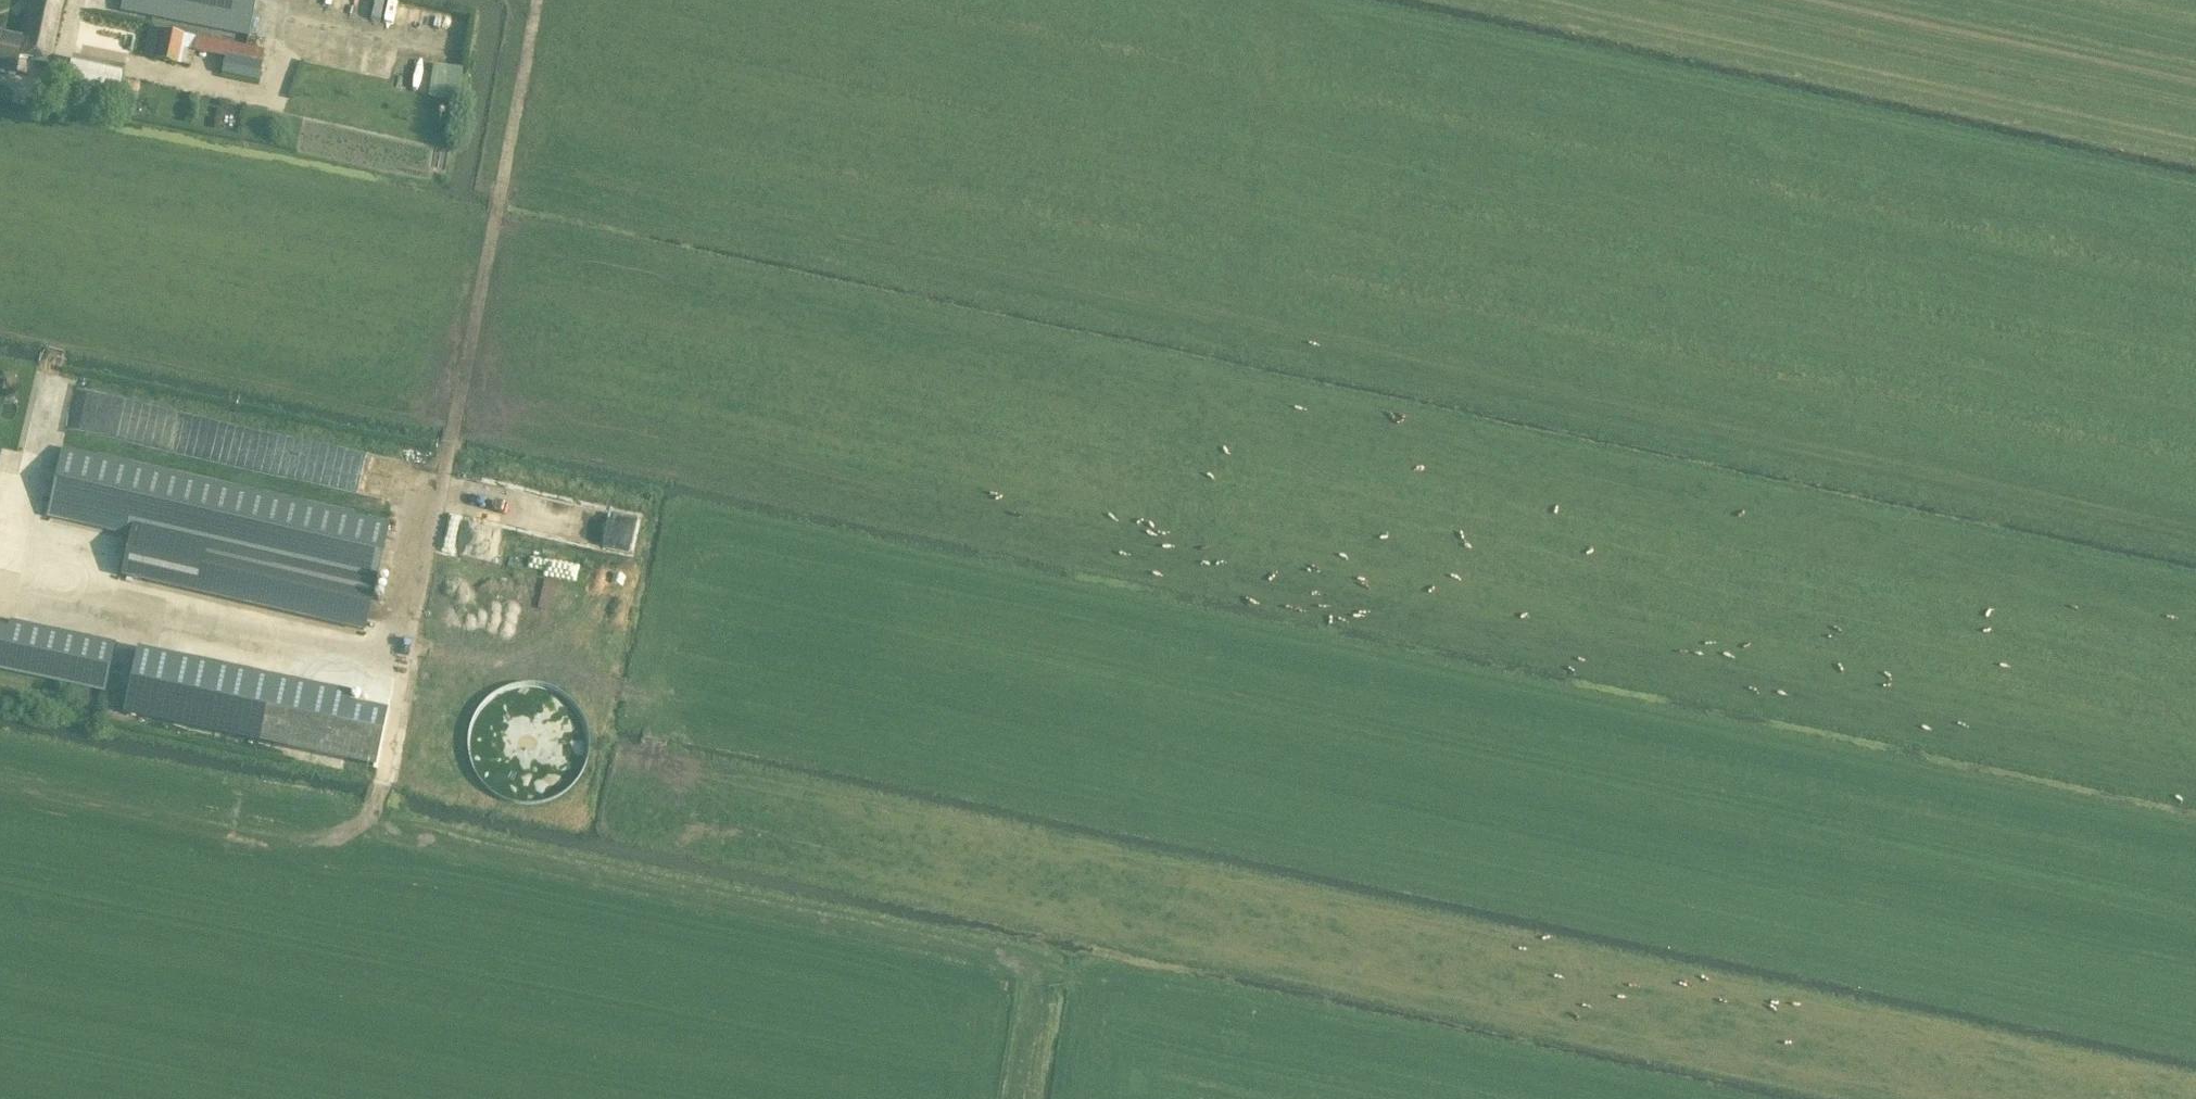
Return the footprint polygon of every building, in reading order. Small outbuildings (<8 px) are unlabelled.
[(55,0),(31,0),(22,39),(0,33),(0,72),(15,76),(19,58),(27,59),(49,64),(55,37),(59,37),(66,2),(55,0)] [(256,0),(122,0),(120,11),(249,37),(256,0)] [(146,59),(190,68),(196,38),(152,29),(146,59)] [(226,59),(223,74),(258,81),(261,64),(264,52),(229,45),(227,57),(226,59)] [(461,98),(462,66),(434,64),(432,97),(461,98)] [(63,107),(114,118),(122,79),(71,69),(63,107)] [(1,372),(0,375),(0,381),(7,383),(9,374),(1,372)] [(198,418),(190,458),(393,498),(401,458),(198,418)] [(124,575),(364,629),(387,524),(59,451),(44,514),(133,534),(124,575)] [(10,624),(8,632),(0,630),(0,669),(103,691),(113,645),(10,624)] [(259,745),(260,743),(273,680),(138,651),(124,715),(259,745)] [(287,677),(307,754),(382,736),(362,658),(287,677)] [(43,692),(40,706),(58,709),(60,696),(43,692)]
